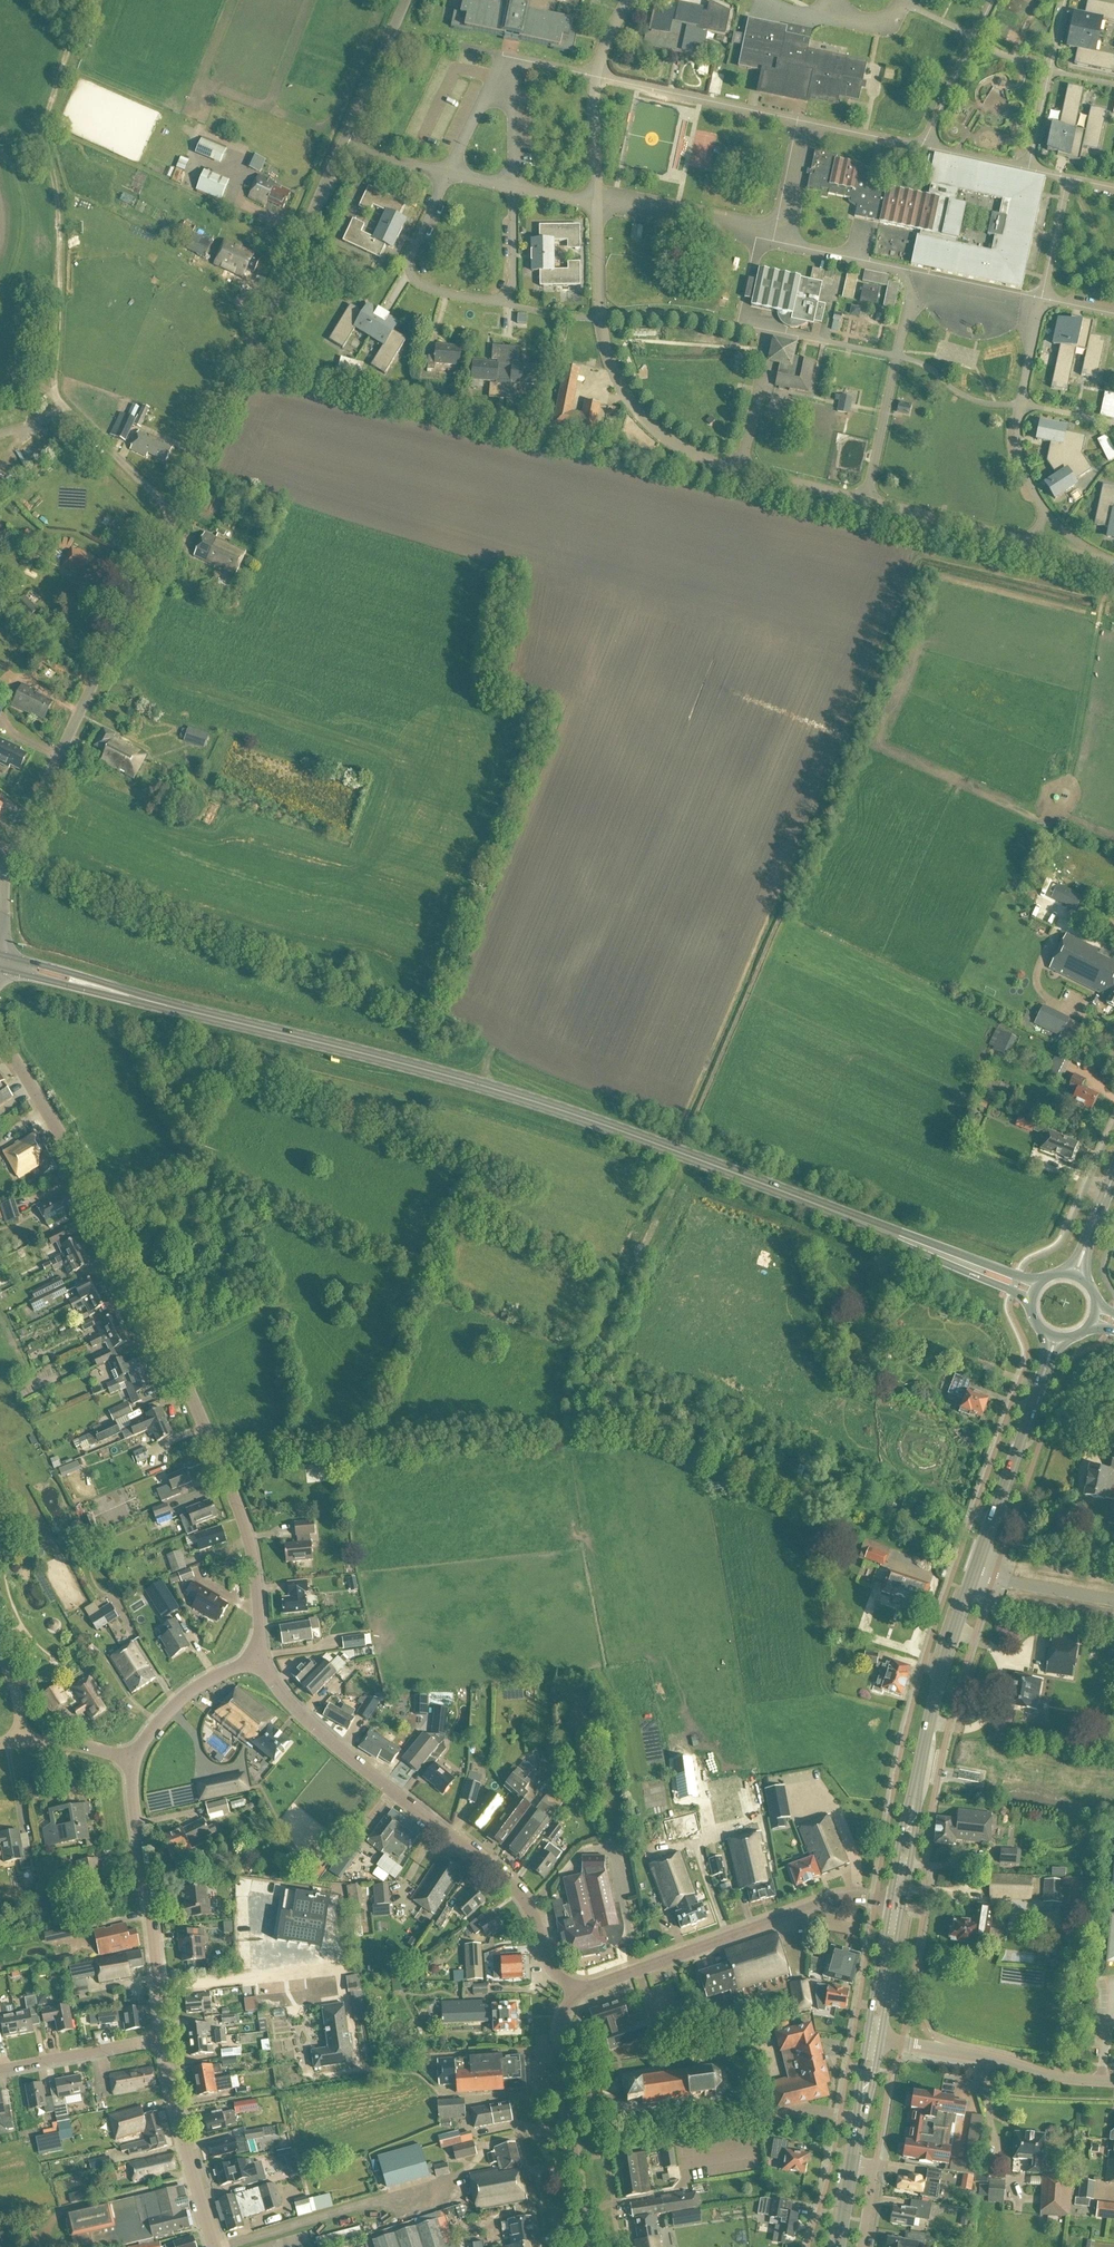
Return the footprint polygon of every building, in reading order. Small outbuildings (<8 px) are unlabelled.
[(552,48),(552,49),(551,50),(574,54),(577,40),(576,40),(577,36),(571,34),(573,23),(527,14),(528,10),(511,7),(511,10),(465,1),(462,12),(456,10),(455,15),(452,29),(474,34),(475,32),(552,48)] [(1072,31),(1097,37),(1100,21),(1113,24),(1113,7),(1087,1),(1084,16),(1075,15),(1072,31)] [(707,34),(704,33),(705,29),(725,33),(729,13),(710,3),(707,14),(703,13),(703,10),(679,5),(677,15),(674,14),(674,13),(656,9),(651,33),(652,33),(652,36),(647,35),(645,48),(676,55),(676,52),(683,53),(683,54),(702,58),(707,34)] [(861,91),(867,63),(847,59),(809,51),(811,41),(786,36),(788,28),(749,19),(739,69),(767,75),(766,83),(808,98),(808,100),(838,106),(839,98),(859,102),(861,91)] [(1072,31),(1068,48),(1077,50),(1074,65),(1113,74),(1113,73),(1113,57),(1093,53),(1097,37),(1072,31)] [(898,72),(886,69),(884,81),(895,83),(898,72)] [(1046,153),(1068,157),(1073,131),(1074,131),(1082,91),(1066,87),(1057,130),(1051,128),(1046,153)] [(1097,153),(1105,112),(1089,109),(1084,133),(1074,131),(1073,131),(1068,157),(1067,161),(1079,163),(1081,149),(1097,153)] [(226,150),(201,139),(195,155),(220,165),(226,150)] [(815,153),(807,192),(821,195),(820,199),(828,200),(828,197),(853,202),(857,205),(854,219),(921,233),(920,237),(917,237),(911,267),(1022,290),(1046,179),(935,156),(928,186),(931,186),(928,199),(873,187),(867,183),(870,169),(836,162),(837,158),(815,153)] [(253,154),(248,167),(261,172),(266,159),(253,154)] [(180,158),(176,169),(185,172),(189,162),(180,158)] [(229,182),(204,171),(196,190),(221,201),(229,182)] [(283,208),(290,193),(277,187),(278,186),(257,177),(247,198),(265,206),(266,202),(283,208)] [(386,213),(380,226),(400,236),(402,231),(401,230),(405,222),(399,218),(405,205),(369,187),(358,209),(370,214),(373,207),(386,213)] [(342,242),(379,260),(386,246),(393,249),(397,240),(398,241),(400,236),(380,226),(374,239),(361,233),(364,226),(358,223),(353,220),(342,242)] [(531,257),(553,257),(553,242),(575,242),(575,250),(580,250),(580,226),(539,226),(539,242),(532,242),(532,251),(531,251),(531,257)] [(187,251),(206,260),(214,242),(195,233),(187,251)] [(626,233),(625,247),(643,247),(644,234),(626,233)] [(253,273),(261,257),(225,241),(214,265),(243,278),(247,270),(253,273)] [(553,257),(531,257),(531,262),(532,262),(532,272),(540,272),(540,287),(580,287),(580,263),(568,263),(568,271),(553,271),(553,257)] [(359,269),(356,276),(364,279),(367,273),(359,269)] [(822,282),(824,272),(812,269),(810,279),(822,282)] [(807,326),(808,325),(814,326),(814,324),(822,325),(826,306),(818,305),(822,285),(759,271),(752,307),(778,313),(778,314),(778,316),(779,318),(779,319),(780,320),(780,322),(781,323),(783,325),(784,326),(785,327),(787,328),(789,329),(790,329),(791,329),(792,330),(794,330),(796,330),(797,330),(800,329),(802,329),(804,328),(806,327),(807,326)] [(862,282),(886,287),(889,277),(865,271),(862,282)] [(825,272),(824,278),(833,280),(834,273),(825,272)] [(858,277),(847,274),(842,298),(852,300),(858,277)] [(888,283),(883,307),(893,309),(898,285),(888,283)] [(875,307),(880,290),(863,287),(859,304),(875,307)] [(852,305),(851,315),(860,316),(862,307),(852,305)] [(357,329),(371,338),(385,315),(380,312),(379,313),(370,307),(365,315),(352,307),(330,342),(344,350),(357,329)] [(877,310),(875,319),(886,322),(888,313),(877,310)] [(834,313),(833,320),(840,322),(842,314),(834,313)] [(385,315),(371,338),(385,346),(372,367),(386,376),(407,341),(394,333),(399,325),(389,319),(390,318),(385,315)] [(518,315),(517,324),(527,325),(527,316),(518,315)] [(1097,380),(1105,340),(1090,337),(1093,323),(1081,320),(1080,326),(1075,350),(1076,350),(1086,353),(1081,377),(1097,380)] [(1067,393),(1076,350),(1075,350),(1080,326),(1059,321),(1053,346),(1060,347),(1051,389),(1067,393)] [(656,338),(656,330),(630,330),(630,338),(656,338)] [(778,388),(808,394),(815,363),(793,358),(795,349),(778,345),(774,363),(783,364),(778,388)] [(462,366),(463,348),(437,346),(436,358),(428,357),(427,371),(436,371),(436,364),(462,366)] [(503,399),(507,350),(494,349),(493,361),(498,362),(498,365),(474,363),(472,381),(497,383),(496,386),(491,386),(490,398),(503,399)] [(512,384),(536,386),(538,368),(513,366),(514,363),(519,363),(520,351),(507,350),(503,399),(516,400),(517,388),(512,387),(512,384)] [(338,368),(361,375),(364,365),(341,358),(338,368)] [(576,369),(564,367),(553,425),(595,433),(600,405),(589,402),(586,419),(566,415),(576,369)] [(852,398),(840,395),(837,412),(849,415),(852,398)] [(1105,395),(1101,417),(1113,420),(1113,397),(1105,395)] [(909,414),(911,403),(899,402),(897,412),(909,414)] [(132,406),(129,412),(136,414),(138,409),(132,406)] [(143,406),(137,419),(144,422),(150,409),(143,406)] [(125,443),(135,420),(122,415),(112,438),(125,443)] [(711,417),(706,422),(710,426),(714,421),(711,417)] [(1047,462),(1082,456),(1086,438),(1065,433),(1065,429),(1041,424),(1037,441),(1050,444),(1047,462)] [(167,463),(174,448),(140,432),(131,450),(143,456),(144,452),(167,463)] [(1103,452),(1111,448),(1106,438),(1098,442),(1103,452)] [(1111,448),(1103,452),(1108,462),(1113,459),(1113,453),(1111,448)] [(1092,471),(1082,456),(1047,462),(1057,478),(1046,485),(1055,500),(1076,486),(1074,483),(1092,471)] [(1113,514),(1113,513),(1113,488),(1103,486),(1094,527),(1110,530),(1108,538),(1113,540),(1113,514)] [(227,532),(219,528),(216,533),(224,537),(227,532)] [(31,543),(36,538),(27,530),(23,535),(31,543)] [(235,576),(245,555),(245,554),(204,534),(193,556),(235,576)] [(94,557),(77,549),(76,550),(71,547),(62,566),(84,577),(94,557)] [(97,606),(104,592),(73,576),(65,593),(83,602),(84,599),(97,606)] [(24,596),(15,607),(29,620),(39,610),(24,596)] [(40,641),(31,651),(46,665),(55,654),(40,641)] [(45,719),(52,702),(34,694),(35,691),(22,685),(12,707),(31,716),(33,713),(45,719)] [(184,739),(183,741),(204,748),(209,735),(188,728),(187,730),(183,729),(180,737),(184,739)] [(146,756),(141,753),(113,738),(114,736),(103,730),(93,748),(104,753),(100,762),(134,780),(146,756)] [(20,753),(22,750),(0,740),(0,764),(9,769),(11,767),(20,771),(28,756),(20,753)] [(1050,899),(1076,911),(1082,897),(1057,885),(1050,899)] [(1100,950),(1066,934),(1049,969),(1103,995),(1104,993),(1111,996),(1107,1003),(1113,1006),(1113,957),(1100,950)] [(1093,996),(1090,1003),(1095,1006),(1099,999),(1093,996)] [(996,1029),(988,1045),(993,1047),(992,1048),(1007,1055),(1015,1038),(996,1029)] [(1054,1058),(1045,1077),(1060,1084),(1069,1065),(1054,1058)] [(12,1096),(3,1082),(4,1081),(0,1074),(0,1105),(12,1096)] [(1092,1110),(1099,1095),(1083,1088),(1086,1080),(1074,1075),(1069,1088),(1077,1092),(1071,1104),(1080,1108),(1081,1105),(1092,1110)] [(970,1103),(975,1105),(986,1109),(988,1104),(972,1098),(970,1103)] [(1020,1129),(1031,1133),(1034,1125),(1024,1121),(1020,1129)] [(19,1178),(37,1168),(36,1167),(40,1165),(45,1174),(55,1168),(35,1131),(3,1149),(19,1178)] [(1079,1149),(1079,1146),(1078,1145),(1078,1143),(1063,1137),(1063,1136),(1049,1131),(1042,1150),(1052,1154),(1053,1152),(1063,1156),(1064,1158),(1067,1160),(1068,1158),(1072,1160),(1076,1150),(1079,1149)] [(961,1133),(958,1139),(965,1142),(968,1136),(961,1133)] [(48,1225),(79,1207),(70,1191),(51,1202),(49,1200),(38,1206),(48,1225)] [(16,1216),(11,1201),(0,1205),(0,1211),(3,1220),(16,1216)] [(47,1271),(54,1268),(53,1267),(84,1251),(78,1239),(71,1242),(65,1230),(49,1238),(53,1245),(57,1243),(63,1255),(58,1257),(60,1260),(52,1264),(51,1263),(44,1266),(47,1271)] [(66,1266),(71,1275),(91,1265),(84,1251),(53,1267),(54,1268),(55,1271),(66,1266)] [(80,1297),(69,1302),(71,1306),(88,1297),(102,1291),(105,1289),(102,1283),(99,1284),(95,1277),(75,1287),(80,1297)] [(47,1294),(63,1286),(60,1278),(43,1287),(46,1294),(47,1294)] [(46,1294),(30,1302),(36,1313),(55,1303),(53,1300),(67,1293),(63,1286),(47,1294),(46,1294)] [(88,1297),(71,1306),(73,1309),(75,1308),(77,1311),(82,1309),(81,1308),(85,1306),(90,1317),(97,1313),(95,1310),(109,1304),(105,1297),(108,1296),(105,1289),(102,1291),(88,1297)] [(98,1333),(99,1335),(89,1340),(90,1343),(107,1335),(121,1328),(114,1315),(101,1322),(104,1329),(98,1333)] [(80,1325),(83,1332),(95,1326),(92,1319),(80,1325)] [(128,1342),(121,1328),(107,1335),(90,1343),(92,1347),(103,1342),(104,1344),(106,1343),(110,1351),(128,1342)] [(112,1359),(108,1351),(93,1358),(97,1366),(112,1359)] [(116,1381),(106,1385),(108,1390),(119,1385),(124,1383),(146,1374),(141,1360),(127,1366),(124,1357),(108,1364),(115,1379),(116,1381)] [(146,1374),(124,1383),(130,1397),(133,1405),(142,1402),(138,1393),(152,1388),(146,1374)] [(979,1418),(986,1399),(967,1392),(970,1382),(955,1376),(949,1393),(964,1399),(958,1413),(968,1417),(969,1414),(979,1418)] [(119,1385),(108,1390),(110,1395),(121,1391),(119,1385)] [(127,1402),(108,1411),(113,1422),(133,1413),(127,1402)] [(146,1416),(147,1418),(129,1425),(134,1436),(147,1431),(166,1422),(161,1409),(146,1416)] [(115,1422),(102,1428),(94,1432),(78,1439),(80,1444),(88,1440),(90,1446),(98,1443),(99,1443),(120,1434),(115,1422)] [(147,1431),(150,1437),(154,1435),(157,1443),(172,1436),(166,1422),(147,1431)] [(137,1464),(150,1458),(145,1447),(132,1453),(137,1464)] [(1113,1525),(1113,1452),(1111,1468),(1109,1470),(1100,1468),(1090,1466),(1084,1495),(1100,1498),(1103,1498),(1103,1497),(1112,1499),(1110,1508),(1111,1509),(1108,1524),(1113,1525)] [(57,1465),(62,1477),(82,1469),(77,1458),(57,1465)] [(170,1485),(164,1488),(157,1491),(162,1503),(181,1495),(178,1489),(191,1483),(186,1470),(167,1478),(170,1485)] [(217,1517),(211,1500),(187,1509),(189,1514),(180,1517),(187,1535),(198,1531),(195,1524),(217,1517)] [(167,1504),(152,1509),(158,1526),(173,1520),(167,1504)] [(89,1535),(97,1532),(91,1515),(83,1518),(89,1535)] [(310,1535),(315,1534),(313,1522),(294,1523),(295,1536),(300,1536),(301,1543),(284,1545),(286,1563),(313,1560),(311,1543),(310,1543),(310,1535)] [(200,1552),(225,1543),(220,1528),(195,1536),(200,1552)] [(888,1555),(868,1548),(864,1559),(883,1567),(888,1555)] [(180,1551),(167,1556),(173,1573),(186,1568),(180,1551)] [(191,1569),(168,1578),(171,1584),(181,1580),(182,1583),(194,1578),(191,1569)] [(922,1606),(929,1585),(888,1571),(881,1592),(895,1596),(893,1603),(903,1606),(905,1600),(922,1606)] [(284,1615),(307,1612),(305,1593),(308,1593),(306,1581),(288,1583),(289,1598),(282,1599),(284,1615)] [(161,1582),(146,1592),(163,1619),(178,1609),(161,1582)] [(219,1620),(228,1605),(212,1595),(214,1593),(196,1583),(188,1596),(197,1601),(193,1608),(210,1618),(211,1615),(219,1620)] [(115,1612),(110,1604),(101,1609),(109,1624),(120,1617),(116,1611),(115,1612)] [(109,1624),(101,1609),(88,1617),(97,1631),(109,1624)] [(311,1632),(318,1630),(317,1619),(309,1620),(309,1623),(280,1628),(282,1638),(280,1639),(281,1642),(283,1644),(283,1645),(312,1640),(311,1632)] [(171,1659),(190,1647),(181,1633),(182,1632),(175,1620),(163,1627),(168,1635),(161,1639),(168,1649),(166,1650),(171,1659)] [(48,1626),(48,1627),(49,1627),(49,1628),(49,1629),(49,1630),(50,1630),(51,1631),(52,1631),(53,1632),(54,1632),(55,1631),(56,1631),(57,1630),(58,1630),(58,1629),(58,1628),(58,1627),(59,1627),(59,1626),(58,1626),(58,1625),(58,1624),(57,1623),(56,1622),(55,1622),(54,1622),(53,1622),(52,1622),(51,1622),(51,1623),(50,1623),(49,1624),(49,1625),(49,1626),(48,1626)] [(364,1635),(342,1638),(344,1650),(366,1647),(364,1635)] [(1045,1674),(1072,1678),(1078,1639),(1050,1635),(1045,1674)] [(26,1663),(36,1659),(27,1639),(17,1644),(26,1663)] [(141,1688),(155,1680),(150,1672),(152,1671),(134,1641),(123,1647),(139,1673),(133,1676),(141,1688)] [(132,1693),(141,1688),(133,1676),(139,1673),(123,1647),(110,1655),(132,1693)] [(903,1686),(905,1680),(907,1674),(906,1674),(909,1666),(890,1660),(889,1665),(885,1663),(884,1667),(881,1666),(882,1664),(877,1662),(878,1654),(865,1652),(863,1663),(876,1665),(875,1668),(881,1669),(876,1684),(882,1686),(881,1690),(899,1696),(900,1694),(903,1693),(904,1689),(903,1686)] [(308,1678),(301,1685),(313,1697),(335,1675),(337,1673),(346,1664),(338,1657),(329,1666),(328,1665),(324,1670),(319,1674),(314,1679),(312,1677),(310,1679),(308,1678)] [(297,1670),(291,1676),(301,1685),(308,1678),(310,1679),(312,1677),(314,1679),(319,1674),(324,1670),(328,1665),(321,1659),(315,1665),(313,1663),(311,1666),(306,1661),(297,1670)] [(1035,1711),(1038,1696),(1041,1680),(1016,1675),(1010,1707),(1035,1711)] [(92,1719),(106,1710),(95,1693),(98,1691),(89,1676),(73,1686),(81,1700),(80,1701),(82,1706),(75,1710),(78,1716),(86,1710),(92,1719)] [(50,1713),(68,1702),(58,1686),(40,1697),(50,1713)] [(275,1718),(237,1687),(214,1714),(246,1741),(247,1740),(253,1745),(254,1744),(274,1761),(289,1742),(269,1725),(275,1718)] [(426,1696),(414,1696),(414,1714),(426,1715),(426,1696)] [(367,1699),(362,1706),(357,1714),(367,1721),(381,1700),(367,1699)] [(352,1718),(355,1711),(344,1705),(341,1711),(330,1705),(323,1716),(348,1730),(354,1719),(352,1718)] [(432,1735),(445,1736),(446,1723),(433,1721),(432,1735)] [(391,1765),(400,1751),(382,1740),(383,1739),(370,1730),(358,1748),(376,1760),(378,1757),(391,1765)] [(423,1734),(402,1760),(417,1772),(422,1765),(438,1746),(427,1737),(423,1734)] [(438,1746),(422,1766),(429,1771),(424,1778),(436,1788),(435,1789),(442,1795),(454,1780),(435,1764),(446,1749),(444,1747),(445,1736),(427,1735),(427,1737),(438,1746)] [(501,1845),(523,1816),(530,1806),(528,1804),(523,1800),(528,1794),(524,1791),(532,1780),(532,1781),(538,1773),(523,1761),(503,1788),(516,1799),(488,1836),(501,1845)] [(243,1775),(216,1781),(219,1794),(245,1788),(243,1775)] [(467,1781),(465,1788),(478,1791),(480,1784),(467,1781)] [(771,1821),(788,1818),(782,1787),(766,1790),(771,1821)] [(483,1833),(505,1803),(490,1791),(468,1821),(483,1833)] [(525,1853),(544,1828),(563,1802),(549,1792),(536,1810),(535,1809),(506,1849),(518,1859),(524,1851),(525,1853)] [(228,1810),(227,1804),(226,1800),(206,1805),(208,1815),(228,1810)] [(243,1800),(231,1803),(232,1809),(245,1806),(243,1800)] [(34,1803),(34,1811),(42,1809),(42,1801),(34,1803)] [(52,1827),(45,1831),(47,1846),(88,1839),(82,1806),(77,1807),(69,1808),(71,1824),(56,1827),(54,1827),(54,1829),(52,1827)] [(402,1855),(407,1848),(409,1849),(416,1840),(415,1839),(421,1832),(392,1810),(387,1816),(386,1816),(367,1842),(382,1853),(383,1851),(389,1855),(394,1849),(402,1855)] [(989,1844),(992,1814),(958,1810),(957,1820),(937,1818),(936,1820),(937,1820),(936,1828),(935,1830),(936,1830),(938,1830),(938,1833),(935,1832),(935,1834),(934,1842),(934,1844),(940,1845),(939,1850),(948,1851),(948,1845),(955,1846),(955,1840),(989,1844)] [(819,1876),(849,1864),(829,1815),(797,1827),(809,1858),(788,1866),(796,1886),(820,1878),(819,1876)] [(183,1830),(189,1845),(210,1835),(210,1834),(216,1831),(213,1824),(206,1828),(202,1820),(183,1830)] [(551,1842),(562,1828),(555,1822),(544,1837),(551,1842)] [(189,1845),(183,1830),(182,1829),(163,1838),(170,1855),(185,1848),(192,1865),(196,1863),(202,1876),(214,1871),(212,1866),(207,1867),(201,1854),(207,1851),(203,1842),(190,1848),(189,1845)] [(2,1848),(4,1863),(19,1860),(21,1870),(25,1869),(30,1868),(32,1868),(29,1849),(22,1850),(19,1831),(0,1834),(0,1849),(2,1848)] [(750,1903),(775,1896),(760,1833),(726,1841),(737,1891),(747,1889),(750,1903)] [(543,1851),(530,1868),(543,1878),(556,1861),(561,1854),(549,1844),(543,1851)] [(357,1880),(374,1859),(363,1850),(346,1872),(357,1880)] [(1017,1851),(1001,1850),(1000,1864),(1016,1865),(1016,1860),(1021,1860),(1021,1852),(1017,1851)] [(680,1929),(707,1919),(701,1904),(697,1906),(694,1898),(697,1897),(681,1853),(648,1865),(664,1911),(677,1907),(679,1912),(675,1914),(680,1929)] [(216,1856),(221,1868),(227,1866),(222,1854),(216,1856)] [(465,1873),(455,1866),(440,1856),(411,1899),(433,1915),(446,1896),(446,1897),(455,1884),(457,1885),(465,1873)] [(563,1948),(569,1947),(572,1961),(600,1954),(599,1947),(612,1944),(614,1946),(617,1943),(619,1939),(621,1935),(622,1931),(622,1926),(618,1909),(612,1911),(604,1873),(604,1857),(582,1857),(581,1873),(582,1875),(563,1879),(567,1897),(569,1907),(562,1908),(561,1902),(553,1903),(558,1924),(557,1924),(563,1948)] [(721,1857),(706,1861),(710,1878),(718,1876),(719,1883),(726,1882),(721,1857)] [(101,1874),(96,1875),(95,1870),(99,1869),(97,1858),(76,1862),(82,1894),(93,1892),(94,1897),(105,1896),(101,1874)] [(348,1872),(346,1860),(332,1863),(334,1874),(348,1872)] [(372,1863),(364,1874),(371,1880),(380,1869),(372,1863)] [(1030,1901),(1031,1877),(990,1875),(989,1899),(1030,1901)] [(1061,1903),(1062,1881),(1044,1880),(1043,1903),(1061,1903)] [(350,1904),(363,1903),(362,1884),(349,1884),(350,1904)] [(388,1884),(372,1886),(374,1906),(390,1904),(388,1884)] [(284,1885),(276,1923),(327,1934),(335,1895),(284,1885)] [(192,1917),(211,1915),(209,1900),(207,1900),(206,1886),(184,1888),(185,1902),(183,1902),(184,1910),(191,1909),(192,1917)] [(467,1918),(484,1901),(473,1889),(462,1900),(461,1898),(454,1905),(467,1918)] [(988,1938),(993,1907),(977,1905),(975,1917),(976,1917),(975,1924),(972,1923),(972,1921),(966,1920),(966,1922),(954,1921),(953,1930),(950,1931),(949,1937),(952,1939),(951,1941),(957,1942),(956,1950),(968,1952),(969,1944),(976,1945),(978,1936),(988,1938)] [(440,1929),(452,1911),(446,1907),(435,1925),(440,1929)] [(475,1934),(482,1930),(487,1937),(502,1927),(493,1914),(490,1916),(487,1912),(468,1924),(475,1934)] [(364,1915),(352,1916),(355,1938),(363,1937),(361,1922),(365,1921),(364,1915)] [(1110,1918),(1106,1965),(1113,1965),(1113,1918),(1110,1918)] [(424,1920),(421,1925),(426,1929),(429,1924),(424,1920)] [(93,1931),(99,1955),(139,1946),(136,1930),(127,1932),(125,1923),(111,1927),(111,1928),(105,1930),(105,1928),(93,1931)] [(72,1939),(70,1928),(50,1932),(52,1943),(72,1939)] [(203,1930),(196,1931),(178,1933),(179,1948),(181,1948),(183,1962),(205,1960),(203,1945),(205,1945),(204,1938),(203,1930)] [(730,1995),(737,1993),(791,1976),(777,1933),(724,1950),(728,1964),(698,1974),(706,1998),(729,1991),(730,1995)] [(483,1980),(482,1967),(481,1945),(465,1945),(466,1981),(483,1980)] [(850,1985),(859,1956),(831,1947),(822,1977),(850,1985)] [(139,1951),(95,1959),(69,1964),(75,1996),(79,1995),(80,1999),(87,1998),(87,1994),(88,1994),(86,1979),(98,1976),(100,1984),(130,1979),(128,1970),(142,1968),(139,1951)] [(522,1979),(520,1955),(500,1956),(500,1957),(493,1957),(494,1979),(502,1978),(502,1980),(503,1980),(505,1981),(508,1981),(509,1980),(522,1979)] [(811,1958),(808,1969),(815,1971),(818,1960),(811,1958)] [(405,1972),(391,1974),(393,1992),(408,1990),(405,1972)] [(350,1993),(355,2021),(366,2019),(362,1991),(361,1992),(358,1975),(346,1977),(348,1994),(350,1993)] [(795,2011),(811,2008),(806,1980),(790,1983),(795,2011)] [(486,1993),(486,1984),(474,1984),(474,1992),(486,1993)] [(845,2010),(848,1991),(841,1990),(841,1989),(833,1988),(828,1987),(817,1985),(815,1995),(818,2010),(824,2011),(825,2006),(845,2010)] [(115,1996),(124,1994),(123,1987),(113,1989),(115,1996)] [(39,2015),(35,1996),(34,1991),(26,1993),(27,1998),(24,1998),(26,2011),(14,2013),(18,2035),(33,2032),(30,2017),(39,2015)] [(211,2012),(210,2003),(209,1994),(197,1996),(197,1997),(185,1999),(186,2014),(211,2012)] [(244,1999),(245,2013),(258,2011),(257,1998),(244,1999)] [(516,2027),(517,2026),(517,2023),(516,2021),(515,2014),(516,2012),(516,2009),(515,2008),(515,2005),(492,2006),(485,2006),(485,2001),(442,2003),(443,2024),(486,2023),(485,2021),(493,2021),(493,2032),(516,2031),(516,2027)] [(609,2005),(623,2048),(652,2038),(646,2020),(630,2026),(622,2001),(609,2005)] [(2,2028),(4,2038),(18,2035),(14,2013),(13,2005),(4,2007),(0,2002),(0,2028),(2,2028)] [(314,2069),(352,2063),(343,2005),(322,2008),(328,2049),(312,2052),(314,2069)] [(623,2048),(609,2005),(589,2012),(595,2029),(604,2026),(606,2034),(603,2035),(609,2052),(610,2052),(623,2048)] [(57,2033),(73,2030),(68,2006),(53,2009),(53,2007),(41,2009),(43,2023),(55,2021),(57,2033)] [(680,2017),(686,2015),(683,2006),(677,2007),(680,2017)] [(117,2020),(124,2019),(125,2031),(145,2028),(142,2008),(98,2014),(99,2026),(117,2023),(117,2020)] [(235,2022),(234,2015),(221,2016),(222,2024),(235,2022)] [(187,2025),(189,2040),(206,2039),(205,2032),(210,2031),(209,2023),(187,2025)] [(776,2034),(787,2079),(770,2084),(776,2109),(826,2097),(823,2084),(828,2083),(816,2037),(813,2038),(809,2026),(789,2030),(787,2023),(775,2026),(777,2033),(776,2034)] [(206,2039),(189,2040),(191,2056),(213,2054),(212,2046),(207,2046),(206,2039)] [(221,2050),(222,2058),(233,2057),(233,2056),(241,2055),(240,2048),(221,2050)] [(722,2087),(722,2085),(720,2084),(719,2076),(721,2075),(720,2074),(718,2075),(711,2070),(712,2068),(710,2067),(709,2070),(702,2071),(701,2068),(700,2069),(700,2071),(698,2071),(696,2055),(685,2056),(687,2071),(686,2071),(686,2072),(676,2073),(638,2079),(639,2084),(623,2087),(627,2104),(641,2101),(641,2106),(689,2099),(689,2100),(691,2099),(691,2097),(703,2095),(704,2098),(706,2097),(706,2095),(713,2094),(714,2096),(716,2095),(715,2093),(720,2086),(722,2087)] [(457,2093),(521,2089),(519,2057),(501,2058),(501,2056),(437,2061),(439,2086),(456,2085),(457,2093)] [(233,2057),(222,2058),(223,2066),(236,2065),(236,2064),(238,2064),(237,2057),(236,2058),(236,2057),(233,2057)] [(193,2069),(195,2083),(231,2077),(230,2076),(214,2079),(213,2075),(221,2073),(220,2065),(211,2067),(211,2066),(193,2069)] [(131,2071),(129,2072),(109,2075),(113,2096),(136,2091),(135,2088),(155,2085),(152,2069),(132,2072),(131,2071)] [(52,2097),(55,2112),(56,2118),(59,2135),(71,2133),(68,2116),(69,2116),(65,2097),(83,2094),(80,2077),(56,2081),(59,2095),(52,2097)] [(231,2077),(195,2083),(198,2096),(216,2093),(216,2092),(225,2091),(224,2090),(232,2088),(231,2077)] [(45,2114),(55,2112),(52,2097),(45,2099),(42,2084),(25,2087),(30,2110),(44,2107),(45,2114)] [(237,2097),(248,2095),(246,2088),(236,2090),(237,2097)] [(5,2128),(9,2123),(12,2122),(9,2105),(3,2106),(1,2092),(0,2092),(0,2124),(5,2128)] [(952,2104),(952,2099),(913,2093),(910,2109),(914,2110),(909,2141),(905,2141),(902,2157),(947,2164),(955,2116),(963,2117),(965,2106),(952,2104)] [(257,2100),(234,2103),(236,2114),(258,2111),(257,2100)] [(439,2120),(465,2118),(464,2100),(437,2102),(439,2120)] [(512,2122),(512,2120),(512,2119),(512,2115),(511,2115),(508,2103),(471,2110),(474,2128),(512,2122)] [(143,2133),(145,2139),(163,2135),(157,2112),(142,2116),(140,2107),(108,2116),(115,2141),(143,2133)] [(208,2133),(225,2128),(226,2132),(232,2130),(231,2125),(236,2124),(233,2111),(222,2114),(221,2111),(212,2114),(213,2116),(204,2118),(208,2133)] [(972,2187),(983,2117),(971,2115),(964,2162),(951,2160),(949,2172),(963,2175),(961,2186),(972,2187)] [(451,2121),(439,2122),(440,2129),(451,2128),(451,2121)] [(221,2143),(210,2146),(213,2156),(221,2154),(221,2156),(236,2152),(237,2155),(250,2151),(251,2155),(258,2153),(255,2140),(264,2139),(263,2138),(262,2130),(246,2132),(244,2133),(245,2138),(235,2141),(234,2138),(221,2141),(221,2143)] [(1105,2183),(1113,2184),(1113,2131),(1110,2134),(1105,2183)] [(458,2133),(438,2138),(442,2150),(461,2145),(458,2133)] [(1026,2162),(1025,2174),(1041,2175),(1044,2135),(1014,2133),(1012,2161),(1026,2162)] [(163,2135),(145,2139),(146,2141),(120,2148),(121,2153),(127,2151),(129,2156),(148,2151),(149,2152),(166,2147),(163,2135)] [(37,2141),(39,2155),(63,2150),(60,2136),(37,2141)] [(804,2174),(807,2156),(785,2153),(787,2142),(774,2140),(771,2159),(784,2161),(782,2170),(804,2174)] [(455,2160),(477,2155),(474,2143),(452,2148),(455,2160)] [(527,2201),(514,2143),(494,2148),(495,2153),(487,2154),(490,2165),(497,2163),(498,2169),(469,2175),(477,2211),(527,2201)] [(422,2145),(378,2154),(385,2188),(429,2178),(422,2145)] [(1099,2145),(1091,2145),(1090,2152),(1098,2153),(1099,2145)] [(664,2166),(677,2165),(676,2148),(663,2148),(664,2166)] [(291,2149),(277,2152),(278,2161),(292,2159),(291,2149)] [(644,2153),(619,2157),(625,2197),(645,2194),(650,2192),(644,2153)] [(155,2175),(176,2170),(172,2156),(154,2160),(153,2158),(129,2164),(133,2184),(155,2179),(155,2175)] [(109,2157),(90,2161),(92,2170),(111,2166),(109,2157)] [(218,2177),(220,2186),(246,2179),(248,2185),(258,2182),(266,2180),(262,2166),(261,2162),(254,2164),(253,2159),(246,2161),(246,2159),(241,2161),(230,2164),(230,2163),(215,2167),(216,2170),(214,2171),(216,2176),(217,2176),(218,2177)] [(293,2176),(299,2174),(296,2161),(289,2162),(293,2176)] [(436,2177),(449,2174),(447,2163),(433,2166),(436,2177)] [(976,2164),(975,2173),(987,2174),(988,2165),(976,2164)] [(899,2178),(897,2188),(908,2190),(909,2192),(912,2192),(914,2191),(921,2192),(920,2196),(930,2198),(937,2199),(939,2185),(941,2171),(927,2169),(925,2182),(920,2181),(921,2178),(909,2177),(908,2180),(899,2178)] [(1070,2206),(1072,2185),(1069,2185),(1070,2178),(1043,2176),(1040,2216),(1067,2218),(1068,2206),(1070,2206)] [(989,2180),(988,2185),(987,2197),(991,2197),(991,2202),(1003,2202),(1005,2181),(989,2180)] [(1077,2199),(1093,2201),(1095,2182),(1079,2181),(1077,2199)] [(245,2218),(266,2212),(282,2207),(275,2183),(219,2200),(229,2232),(244,2227),(241,2217),(245,2216),(245,2218)] [(987,2197),(988,2185),(979,2184),(978,2196),(987,2197)] [(189,2228),(185,2211),(186,2211),(180,2187),(155,2192),(155,2193),(65,2213),(74,2246),(120,2246),(153,2239),(154,2241),(173,2235),(172,2232),(189,2228)] [(78,2193),(69,2195),(71,2203),(80,2201),(78,2193)] [(633,2219),(701,2207),(699,2193),(683,2196),(683,2193),(661,2197),(661,2199),(631,2205),(633,2219)] [(297,2215),(333,2206),(330,2196),(309,2201),(307,2196),(293,2200),(297,2215)] [(784,2245),(786,2237),(793,2238),(797,2214),(784,2212),(786,2202),(772,2200),(769,2217),(781,2219),(780,2226),(775,2226),(772,2243),(784,2245)] [(913,2201),(912,2204),(911,2209),(904,2207),(903,2209),(893,2207),(890,2223),(901,2225),(900,2226),(907,2227),(907,2226),(913,2227),(915,2219),(928,2221),(931,2204),(913,2201)] [(1103,2207),(1097,2206),(1096,2217),(1102,2217),(1102,2219),(1113,2221),(1113,2204),(1104,2203),(1103,2207)] [(462,2205),(455,2207),(458,2217),(465,2215),(462,2205)] [(698,2209),(672,2213),(673,2224),(699,2220),(698,2209)] [(963,2212),(962,2219),(971,2220),(972,2213),(963,2212)] [(656,2216),(635,2219),(637,2240),(633,2241),(634,2246),(662,2246),(656,2216)] [(465,2238),(453,2242),(445,2217),(372,2241),(374,2246),(468,2246),(465,2238)] [(541,2244),(540,2242),(534,2243),(530,2217),(508,2221),(508,2222),(503,2223),(504,2232),(509,2231),(511,2246),(505,2246),(541,2246),(541,2244)] [(361,2226),(317,2236),(319,2243),(362,2233),(361,2226)] [(906,2236),(905,2241),(887,2237),(885,2246),(912,2246),(912,2245),(923,2246),(924,2237),(907,2234),(906,2236)] [(193,2238),(165,2246),(195,2246),(193,2238)]
